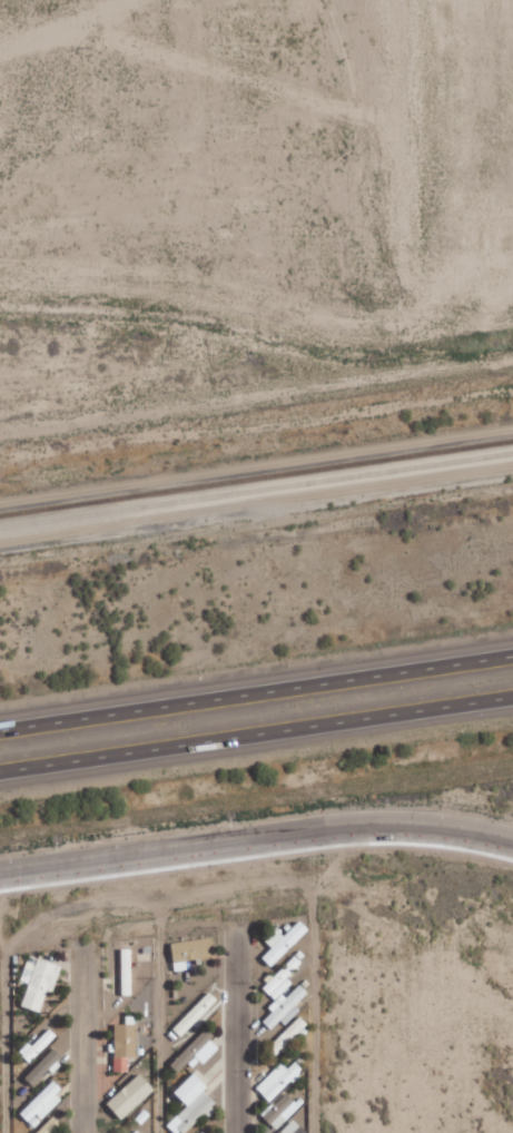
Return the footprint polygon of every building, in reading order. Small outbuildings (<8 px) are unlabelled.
[(309,928),(301,920),(285,936),(278,929),(266,941),(272,947),(262,958),(272,968),(309,928)] [(174,971),(188,969),(187,960),(217,956),(214,937),(171,943),(174,971)] [(133,995),(132,948),(120,949),(121,995),(133,995)] [(291,982),(287,979),(305,959),(296,951),(261,988),(274,1000),(291,982)] [(42,1012),(47,990),(55,992),(62,964),(28,956),(22,981),(29,983),(23,1007),(42,1012)] [(284,1025),(299,1010),(295,1006),(309,992),(300,983),(285,997),(284,996),(259,1019),(270,1030),(280,1021),(284,1025)] [(172,1028),(181,1037),(219,1000),(211,991),(172,1028)] [(272,1061),(307,1023),(298,1015),(263,1053),(272,1061)] [(115,1072),(128,1072),(129,1057),(137,1058),(138,1025),(116,1024),(115,1072)] [(56,1035),(49,1028),(31,1047),(27,1043),(19,1052),(30,1063),(56,1035)] [(194,1070),(218,1047),(211,1039),(214,1036),(207,1029),(169,1065),(176,1073),(187,1063),(194,1070)] [(65,1057),(53,1047),(24,1078),(33,1087),(48,1070),(51,1073),(65,1057)] [(256,1087),(270,1102),(304,1069),(296,1060),(287,1069),(282,1063),(256,1087)] [(155,1089),(140,1072),(106,1104),(121,1121),(155,1089)] [(204,1091),(208,1086),(195,1072),(174,1092),(187,1105),(166,1126),(173,1132),(184,1132),(216,1103),(204,1091)] [(66,1092),(53,1080),(20,1115),(33,1127),(66,1092)] [(302,1104),(286,1090),(262,1116),(278,1131),(302,1104)] [(62,1123),(53,1115),(36,1132),(52,1132),(62,1123)] [(294,1118),(278,1132),(308,1132),(294,1118)]
